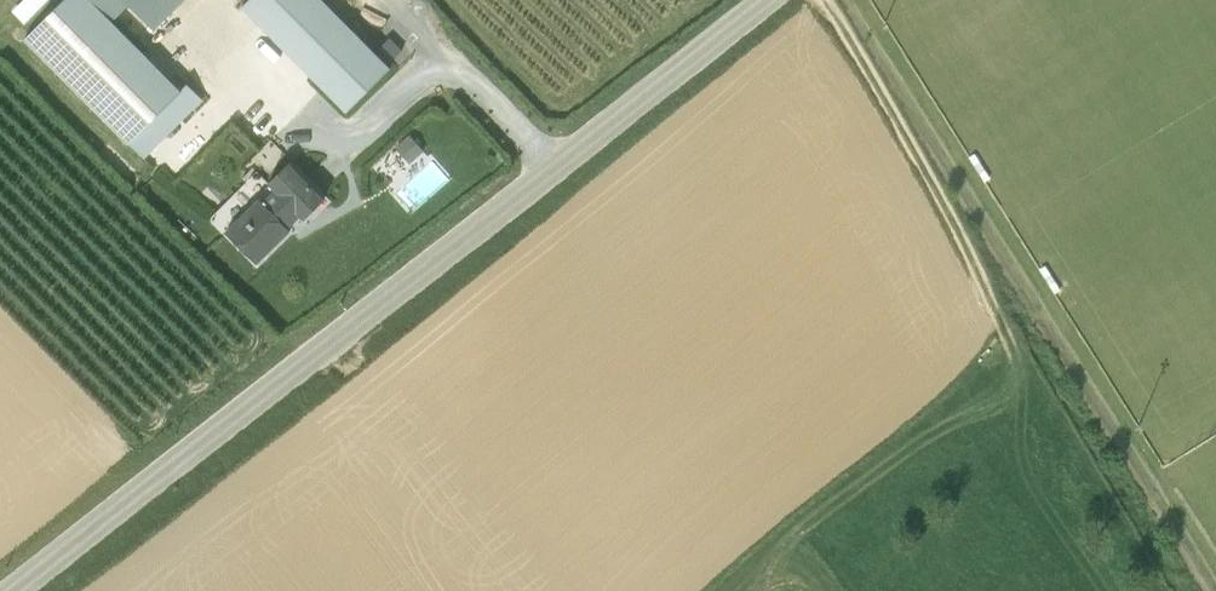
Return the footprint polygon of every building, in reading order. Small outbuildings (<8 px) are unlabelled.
[(24,40),(143,160),(203,100),(186,83),(181,91),(112,22),(128,5),(154,30),(184,0),(63,0),(24,40)] [(241,7),(345,112),(391,67),(323,0),(248,0),(241,7)] [(418,131),(402,141),(411,156),(427,146),(418,131)] [(412,158),(406,149),(383,163),(411,205),(452,179),(431,146),(412,158)] [(259,197),(225,231),(256,263),(290,230),(287,228),(300,215),(304,219),(324,200),(288,163),(267,183),(274,191),(263,201),(259,197)] [(235,201),(218,217),(226,225),(242,209),(235,201)]
